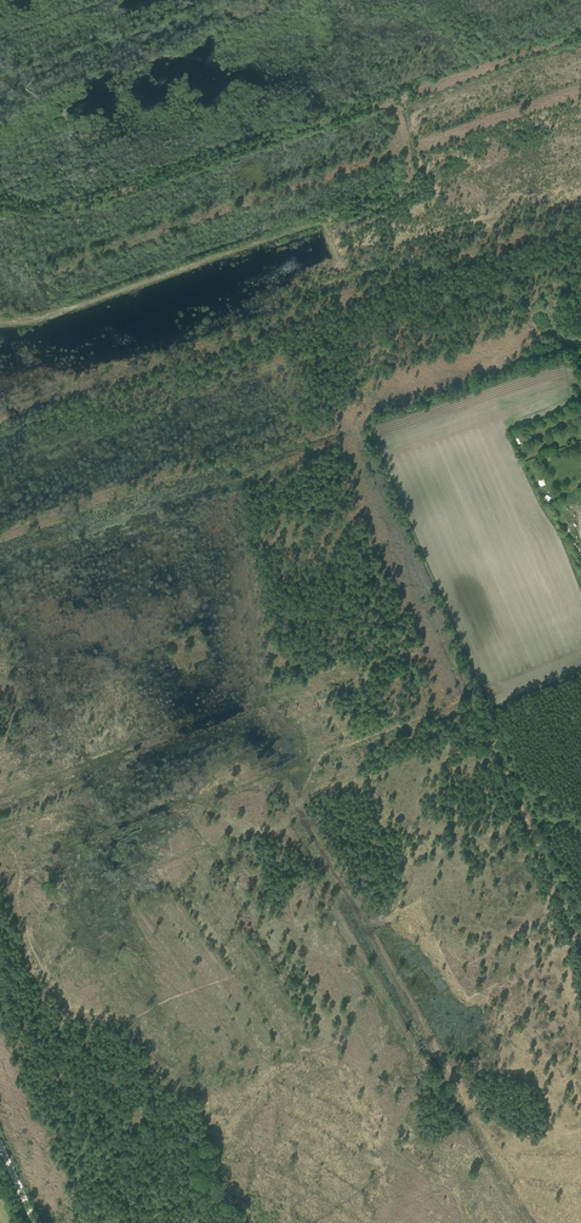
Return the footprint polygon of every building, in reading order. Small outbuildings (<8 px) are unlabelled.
[(564,489),(563,487),(561,488),(563,495),(574,490),(572,485),(564,489)]
